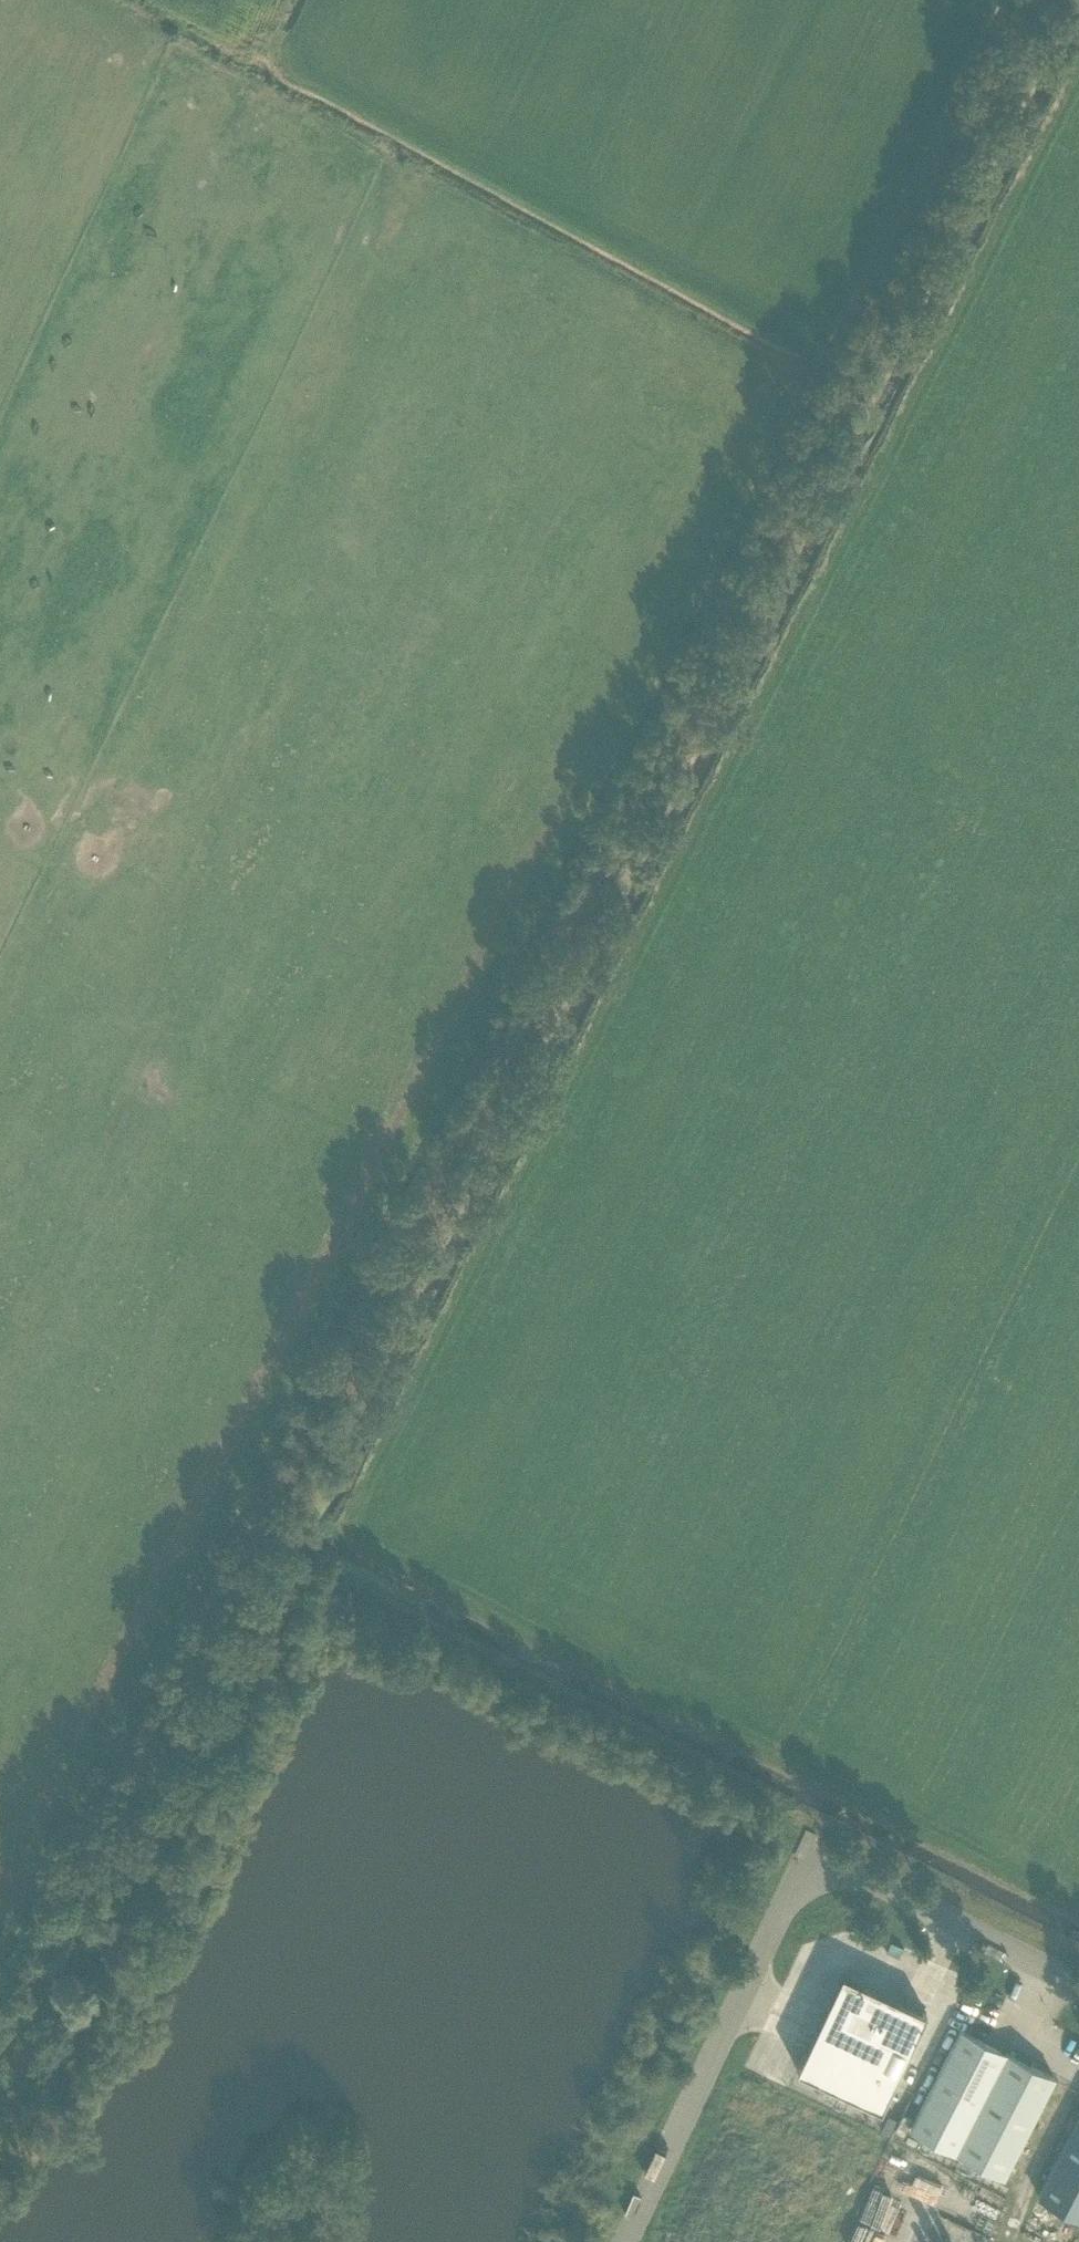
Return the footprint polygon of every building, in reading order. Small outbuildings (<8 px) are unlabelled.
[(927,2013),(906,2003),(843,1973),(798,2069),(882,2109),(927,2013)] [(960,2029),(910,2128),(957,2152),(1004,2176),(1055,2077),(1007,2053),(960,2029)] [(1038,2195),(1078,2216),(1078,2116),(1038,2195)] [(961,2240),(967,2241),(983,2241),(993,2219),(1005,2193),(979,2182),(966,2210),(973,2213),(961,2240)] [(879,2238),(859,2226),(849,2241),(876,2241),(879,2238)]
